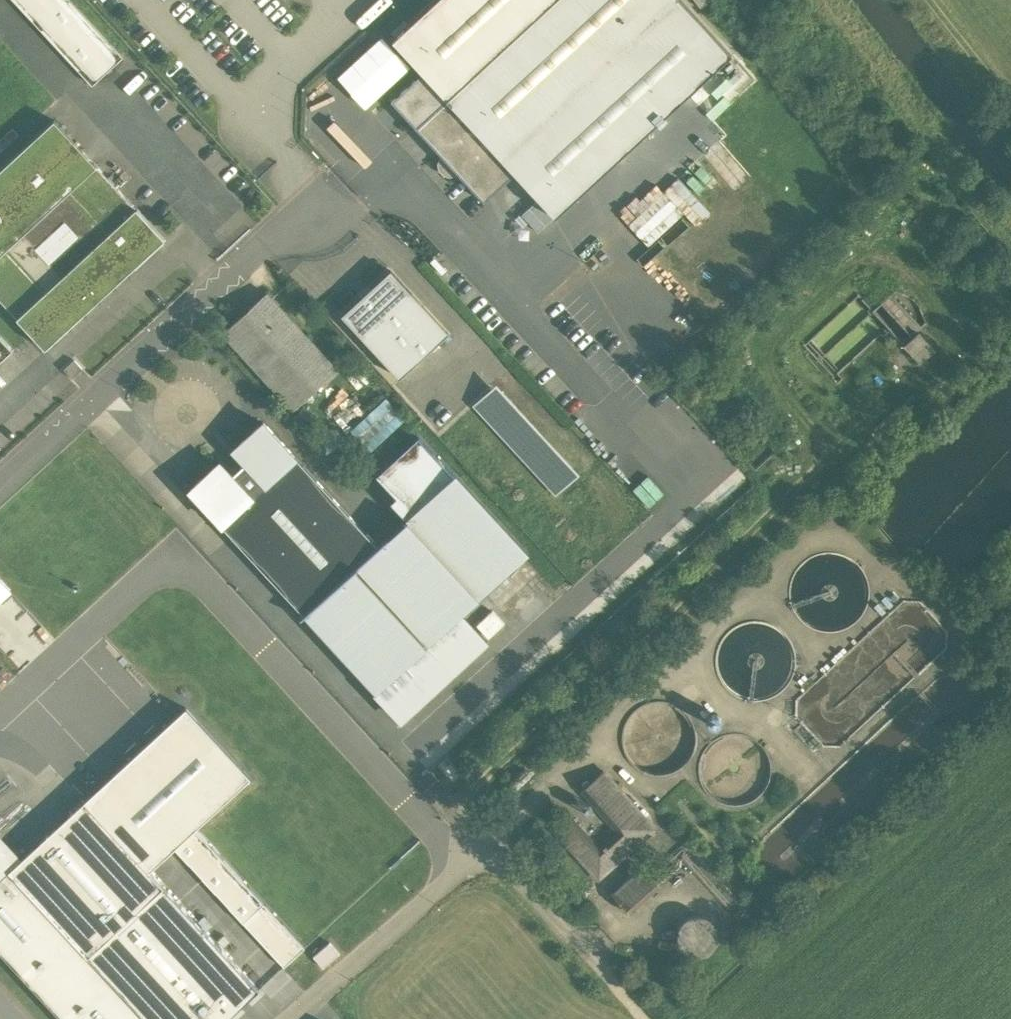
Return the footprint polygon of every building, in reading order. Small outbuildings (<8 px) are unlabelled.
[(70,0),(14,0),(92,85),(123,57),(70,0)] [(392,40),(422,72),(446,99),(553,0),(435,0),(392,40)] [(446,99),(515,173),(555,217),(731,54),(682,0),(553,0),(446,99)] [(422,72),(391,101),(415,127),(446,99),(422,72)] [(515,173),(446,99),(415,127),(443,157),(456,172),(484,202),(515,173)] [(0,170),(0,299),(45,348),(134,267),(165,239),(137,209),(136,209),(54,120),(0,170)] [(456,172),(443,157),(441,159),(439,164),(441,169),(444,173),(449,175),(454,174),(456,172)] [(678,179),(630,226),(651,248),(687,212),(681,206),(693,194),(678,179)] [(362,297),(342,315),(362,337),(411,292),(391,270),(371,288),(367,285),(358,293),(362,297)] [(411,292),(362,337),(400,378),(449,333),(411,292)] [(336,366),(267,293),(223,333),(292,407),(336,366)] [(893,297),(886,304),(899,316),(906,309),(893,297)] [(934,351),(918,333),(903,346),(920,364),(934,351)] [(13,348),(0,335),(0,360),(13,348)] [(75,360),(64,369),(72,378),(83,368),(75,360)] [(495,382),(471,404),(553,493),(577,471),(495,382)] [(388,396),(352,430),(373,451),(408,417),(388,396)] [(313,418),(303,407),(297,413),(307,423),(313,418)] [(232,469),(230,467),(226,470),(219,463),(189,490),(222,525),(296,457),(263,422),(234,449),(241,457),(237,460),(239,463),(232,469)] [(389,500),(403,515),(449,472),(415,435),(375,472),(395,494),(389,500)] [(374,542),(296,457),(222,525),(304,614),(355,567),(378,546),(374,542)] [(449,472),(403,515),(477,595),(526,549),(452,470),(449,472)] [(636,489),(649,506),(664,494),(651,477),(636,489)] [(378,546),(355,567),(425,643),(461,610),(477,595),(403,515),(374,542),(378,546)] [(355,567),(304,614),(374,690),(400,665),(425,643),(355,567)] [(15,590),(0,574),(0,605),(15,590)] [(425,643),(400,665),(427,694),(488,638),(461,610),(425,643)] [(427,694),(400,665),(374,690),(401,718),(427,694)] [(184,710),(85,801),(150,872),(175,849),(196,830),(250,781),(184,710)] [(709,724),(712,726),(715,726),(718,724),(720,721),(720,718),(717,715),(714,714),(710,715),(708,717),(707,721),(709,724)] [(603,770),(581,790),(618,833),(628,824),(642,839),(654,828),(603,770)] [(16,864),(9,871),(88,956),(163,886),(150,872),(85,801),(16,864)] [(591,839),(573,819),(557,833),(576,853),(591,839)] [(600,849),(585,863),(598,878),(642,839),(628,824),(618,833),(600,849)] [(196,830),(175,849),(286,969),(306,950),(196,830)] [(591,839),(576,853),(585,863),(600,849),(591,839)] [(163,886),(88,956),(9,871),(16,864),(0,846),(0,953),(61,1018),(227,1018),(259,990),(163,886)] [(640,867),(612,893),(626,909),(655,883),(640,867)] [(674,936),(676,944),(679,949),(688,957),(698,959),(708,956),(714,952),(720,941),(720,929),(712,917),(709,914),(700,912),(691,912),(681,918),(676,925),(674,936)] [(212,925),(204,916),(198,921),(206,930),(212,925)] [(257,976),(249,967),(245,970),(254,979),(257,976)]
